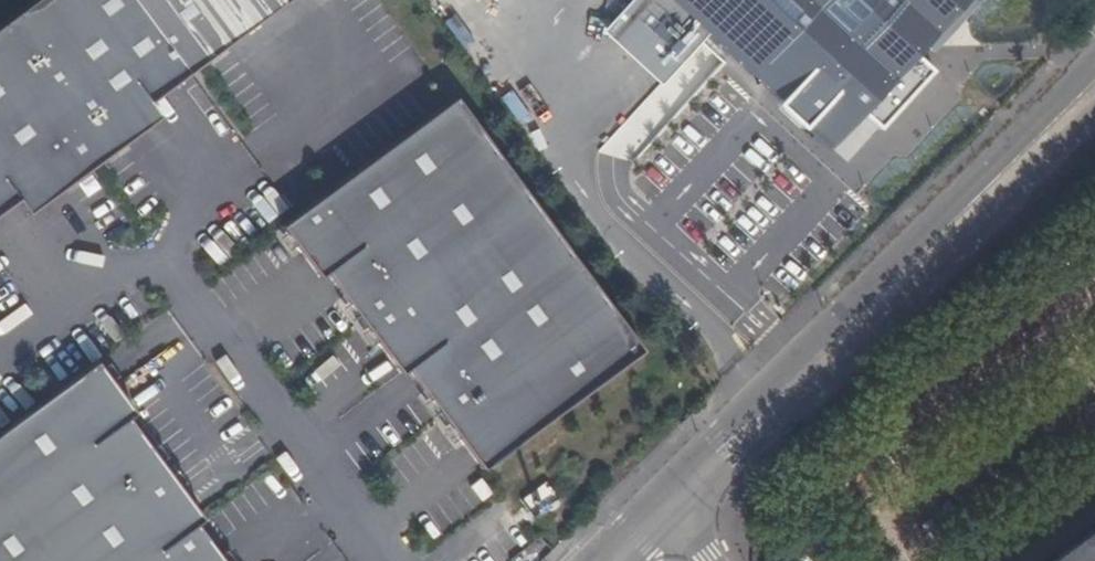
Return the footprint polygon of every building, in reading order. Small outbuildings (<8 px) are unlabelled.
[(0,27),(0,207),(281,0),(36,0),(0,27)] [(454,101),(283,226),(480,466),(639,352),(454,101)] [(0,435),(0,560),(218,560),(89,365),(0,435)] [(1057,560),(1094,560),(1094,533),(1057,560)]
